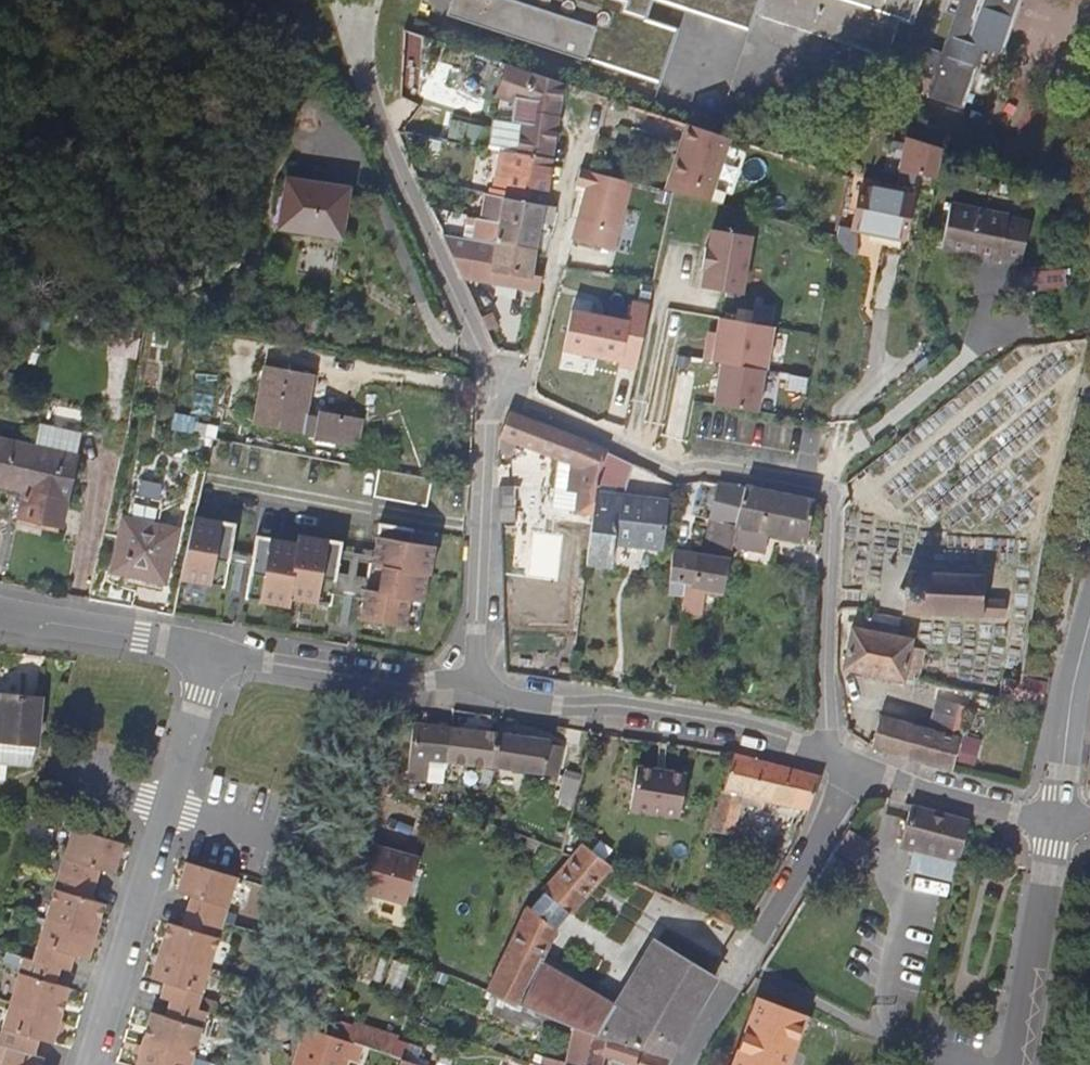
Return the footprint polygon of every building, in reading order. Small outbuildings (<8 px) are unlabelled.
[(442,17),(661,87),(681,26),(649,16),(654,0),(749,31),(755,12),(884,54),(897,16),(912,21),(919,0),(447,0),(442,17)] [(940,59),(921,52),(914,72),(934,78),(928,95),(964,107),(984,45),(1003,50),(1019,0),(960,0),(940,59)] [(564,87),(565,82),(510,63),(500,95),(518,101),(514,121),(525,122),(519,154),(552,161),(559,116),(564,87)] [(712,191),(731,138),(719,134),(702,128),(688,123),(670,177),(712,191)] [(937,179),(943,148),(907,137),(900,173),(937,179)] [(501,151),(500,161),(512,163),(507,196),(545,205),(552,161),(519,154),(516,154),(501,151)] [(500,161),(492,193),(507,196),(512,163),(500,161)] [(585,186),(572,239),(614,249),(631,179),(581,166),(575,184),(585,186)] [(670,177),(666,189),(678,192),(687,195),(709,200),(712,191),(670,177)] [(288,179),(282,226),(343,235),(350,188),(288,179)] [(861,187),(854,227),(904,238),(912,197),(861,187)] [(489,192),(485,217),(541,229),(542,221),(551,222),(554,206),(545,205),(507,196),(492,193),(489,192)] [(952,202),(942,249),(999,260),(1000,257),(1008,217),(1008,214),(952,202)] [(470,215),(466,238),(495,243),(537,250),(541,229),(485,217),(470,215)] [(1021,261),(1029,221),(1008,217),(1000,257),(1021,261)] [(743,293),(753,235),(713,228),(710,247),(707,247),(703,268),(706,268),(703,287),(743,293)] [(488,283),(539,291),(541,276),(532,274),(537,250),(495,243),(491,257),(483,255),(482,252),(448,247),(462,276),(489,280),(488,283)] [(1018,271),(1018,295),(1063,293),(1062,269),(1018,271)] [(580,339),(593,286),(562,277),(549,330),(580,339)] [(110,354),(137,360),(145,321),(118,315),(110,354)] [(772,326),(718,317),(716,333),(714,343),(706,342),(703,359),(765,369),(772,326)] [(574,364),(580,339),(549,330),(542,358),(539,370),(552,373),(556,359),(574,364)] [(716,333),(708,331),(706,342),(714,343),(716,333)] [(719,362),(712,405),(757,412),(764,369),(719,362)] [(264,366),(254,423),(313,433),(312,436),(354,444),(359,419),(317,411),(316,418),(301,414),(308,373),(264,366)] [(577,513),(592,515),(598,474),(608,450),(588,441),(507,410),(500,436),(499,451),(512,456),(517,444),(575,468),(573,482),(582,483),(577,513)] [(76,454),(72,453),(77,431),(38,423),(33,444),(24,487),(18,514),(61,523),(76,454)] [(172,451),(192,456),(196,434),(176,430),(172,451)] [(196,434),(192,456),(191,461),(205,464),(206,462),(210,438),(196,434)] [(24,487),(33,444),(0,436),(0,482),(24,487)] [(625,495),(637,463),(608,450),(598,474),(592,515),(585,566),(610,569),(612,545),(659,552),(666,500),(625,495)] [(392,497),(397,470),(379,467),(374,494),(392,497)] [(392,497),(427,504),(432,477),(397,470),(392,497)] [(704,555),(673,550),(670,579),(686,582),(685,593),(682,613),(700,616),(705,592),(697,590),(699,585),(706,586),(725,589),(732,556),(738,524),(745,487),(720,482),(712,519),(704,555)] [(535,484),(500,484),(500,508),(536,508),(535,484)] [(806,538),(814,501),(745,487),(738,524),(777,532),(806,538)] [(115,548),(111,569),(162,580),(173,529),(157,525),(161,507),(130,501),(127,518),(122,517),(115,548)] [(235,523),(195,514),(182,577),(226,587),(235,523)] [(362,619),(419,627),(426,572),(429,572),(435,530),(376,523),(373,544),(371,561),(369,561),(362,619)] [(292,599),(333,603),(340,539),(296,534),(295,542),(254,538),(247,601),(291,606),(292,599)] [(909,569),(908,614),(1007,618),(1008,599),(990,599),(991,573),(909,569)] [(669,590),(685,593),(686,582),(670,579),(669,590)] [(844,667),(920,681),(925,649),(910,647),(912,638),(898,635),(901,619),(870,611),(866,628),(853,626),(844,667)] [(1048,681),(1023,675),(1022,681),(1008,679),(1006,693),(1044,701),(1048,681)] [(29,766),(36,743),(41,697),(3,693),(2,705),(0,704),(0,763),(29,766)] [(881,714),(872,745),(878,750),(954,772),(970,707),(940,699),(932,728),(881,714)] [(443,763),(446,764),(446,760),(450,728),(413,723),(407,777),(442,781),(443,763)] [(496,734),(450,728),(446,760),(493,765),(496,734)] [(549,739),(496,734),(493,765),(493,768),(559,776),(562,746),(548,744),(549,739)] [(711,829),(733,835),(745,794),(809,809),(822,776),(733,751),(711,829)] [(446,764),(493,768),(493,765),(446,760),(446,764)] [(687,771),(637,763),(630,806),(679,814),(687,771)] [(567,806),(573,808),(581,774),(569,771),(562,798),(568,800),(567,806)] [(913,804),(902,842),(916,846),(910,871),(952,883),(970,820),(913,804)] [(869,838),(849,826),(836,847),(856,859),(869,838)] [(71,827),(57,873),(94,884),(98,869),(113,873),(122,843),(71,827)] [(405,902),(417,863),(419,857),(397,851),(349,836),(336,882),(405,902)] [(598,1030),(613,1005),(541,962),(558,929),(600,879),(629,900),(642,884),(612,866),(583,843),(572,854),(525,906),(485,989),(536,1008),(548,1012),(581,1024),(598,1030)] [(223,923),(237,877),(186,861),(177,891),(191,896),(186,911),(223,923)] [(57,873),(44,918),(95,934),(104,903),(89,899),(94,884),(57,873)] [(716,908),(713,915),(733,925),(736,917),(716,908)] [(210,968),(223,923),(186,911),(182,927),(167,922),(158,953),(210,968)] [(44,918),(31,959),(58,967),(67,970),(72,954),(87,959),(95,934),(44,918)] [(653,935),(613,1005),(598,1030),(613,1036),(667,944),(653,935)] [(683,954),(667,944),(613,1036),(668,1057),(716,976),(683,954)] [(197,1009),(210,968),(158,953),(151,978),(164,982),(160,998),(169,1001),(197,1009)] [(54,983),(58,967),(31,959),(23,957),(9,1002),(59,1017),(68,987),(54,983)] [(192,1058),(205,1012),(197,1009),(169,1001),(165,1016),(152,1012),(142,1043),(192,1058)] [(59,1017),(9,1002),(0,1033),(0,1045),(6,1047),(32,1054),(36,1040),(50,1044),(59,1017)] [(776,1064),(765,1060),(767,1054),(787,1061),(800,1026),(750,1007),(728,1064),(776,1064)] [(545,1022),(548,1012),(536,1008),(533,1018),(545,1022)] [(355,1022),(349,1039),(363,1044),(390,1053),(396,1037),(355,1022)] [(363,1044),(349,1039),(305,1024),(290,1064),(346,1064),(348,1059),(357,1062),(363,1044)] [(668,1057),(613,1036),(598,1030),(581,1024),(569,1060),(546,1052),(543,1064),(547,1064),(605,1064),(608,1053),(637,1064),(636,1064),(665,1064),(668,1057)] [(192,1058),(142,1043),(136,1064),(190,1064),(192,1058)] [(1,1064),(40,1064),(41,1057),(32,1054),(6,1047),(1,1064)] [(787,1061),(767,1054),(765,1060),(776,1064),(785,1064),(787,1061)]
